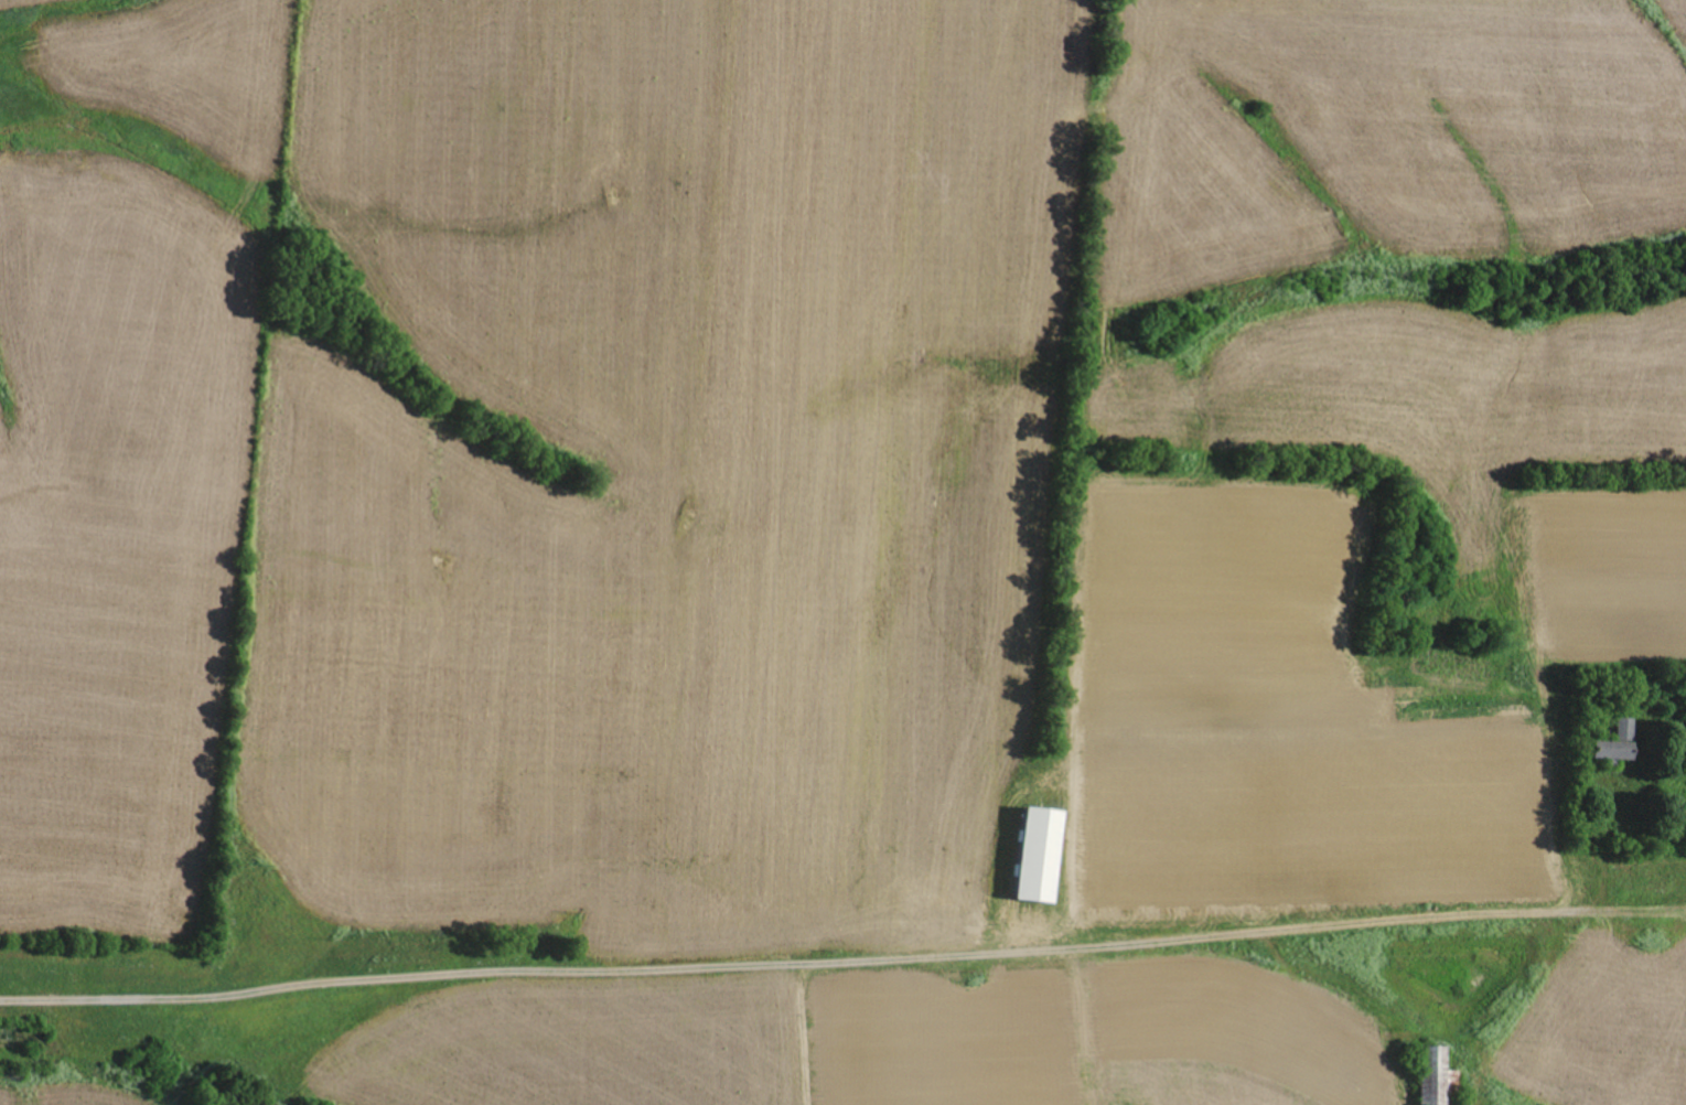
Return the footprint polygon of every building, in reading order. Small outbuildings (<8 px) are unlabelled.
[(1579,757),(1623,758),(1625,717),(1605,716),(1605,740),(1580,739),(1579,757)] [(1038,903),(1048,811),(1010,807),(1001,899),(1038,903)] [(1412,1043),(1413,1102),(1453,1102),(1453,1068),(1438,1068),(1438,1043),(1412,1043)]
